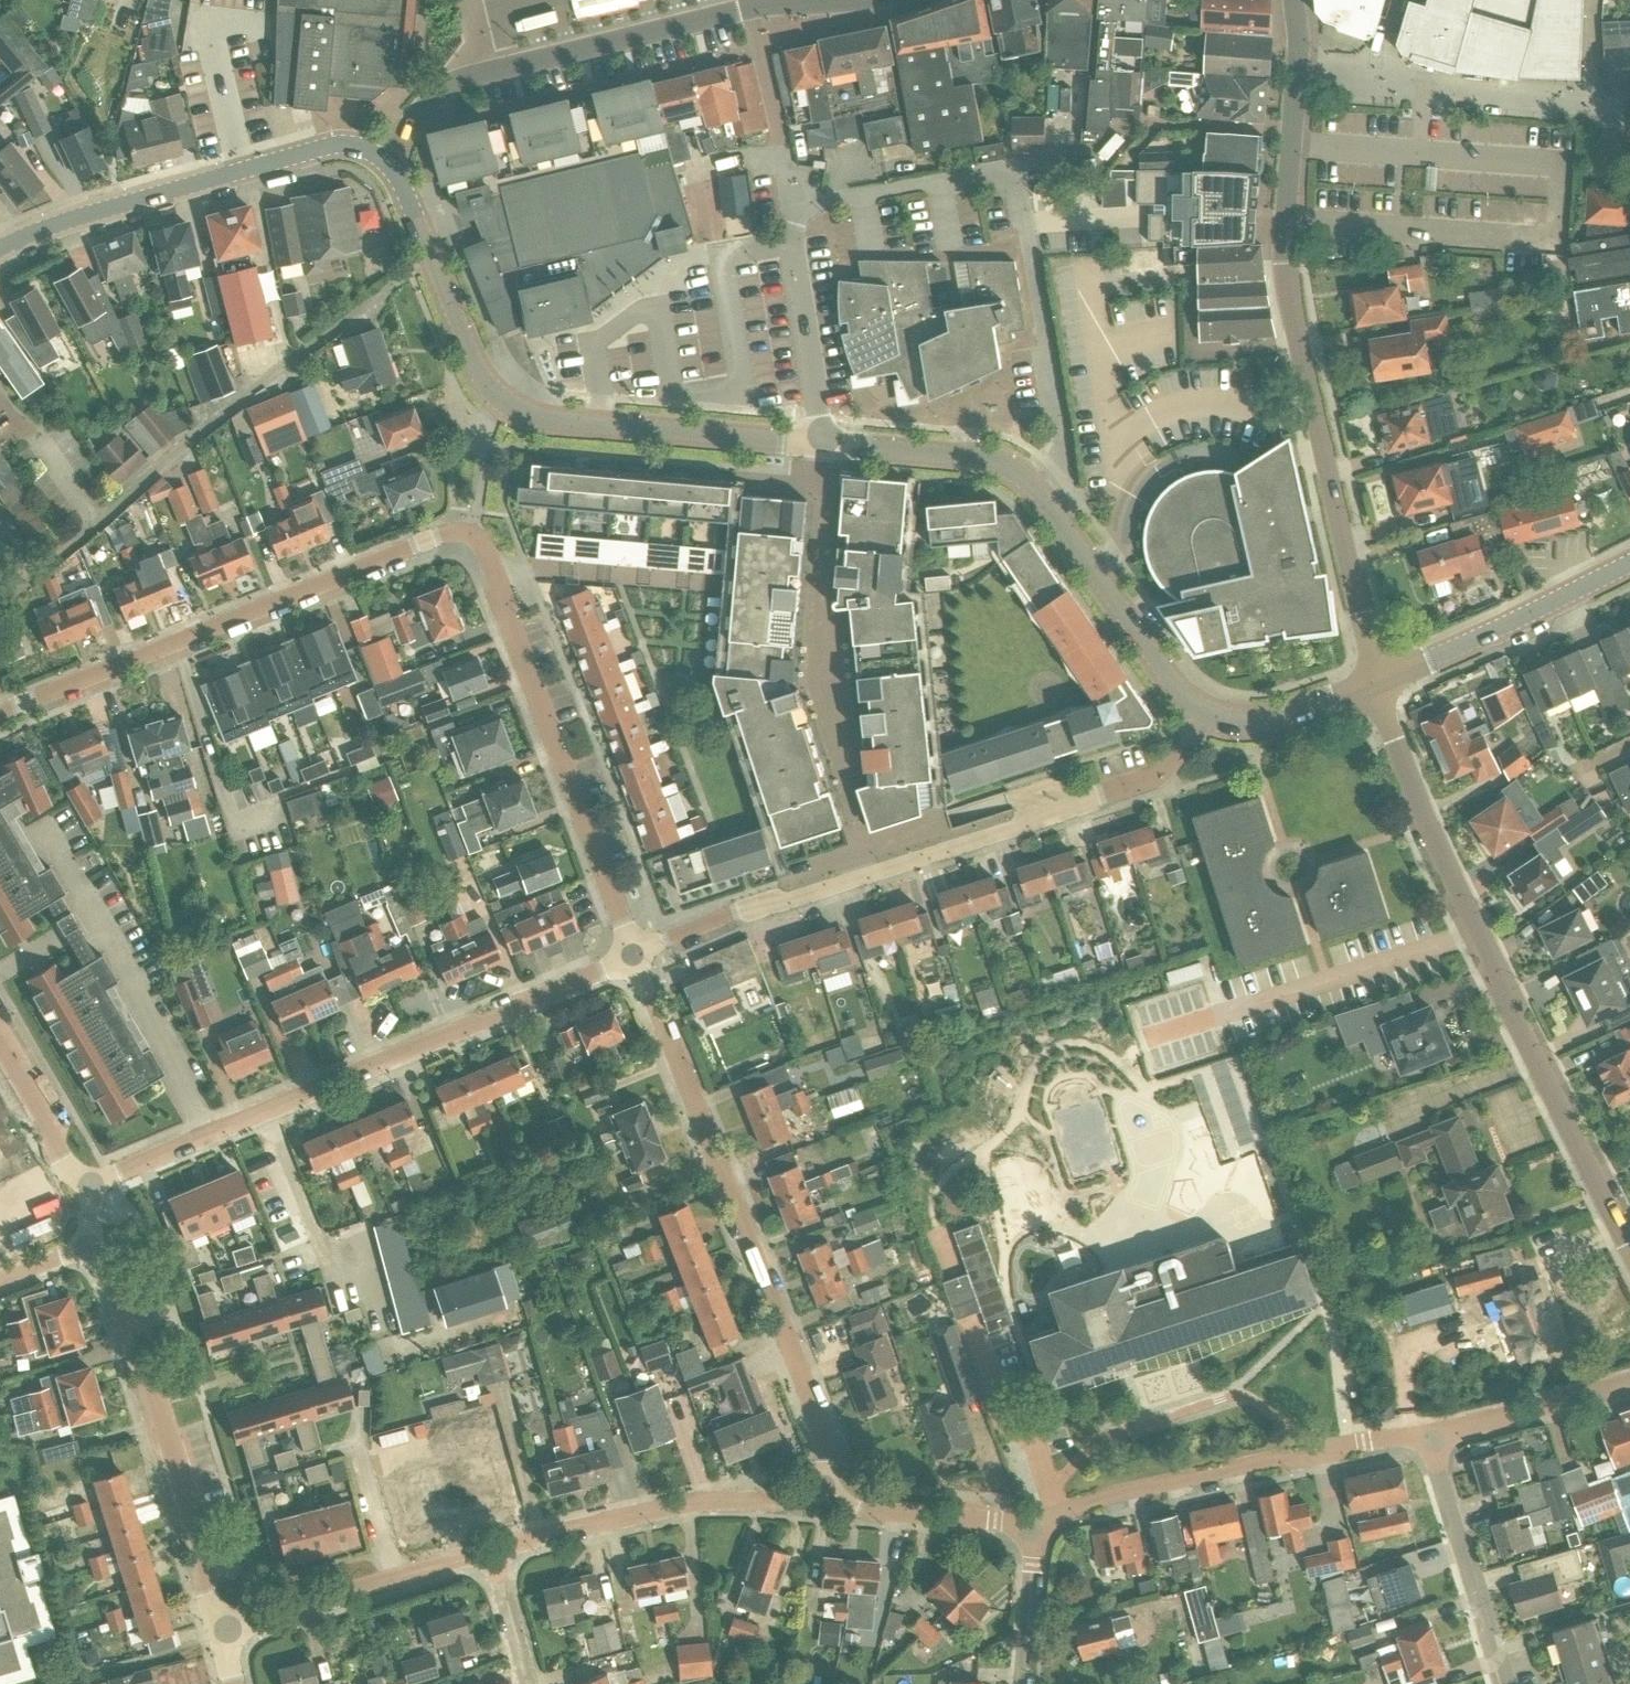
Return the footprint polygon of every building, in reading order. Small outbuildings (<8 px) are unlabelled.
[(85,0),(69,0),(65,15),(80,19),(85,0)] [(100,0),(85,0),(80,19),(94,23),(100,0)] [(414,0),(274,0),(274,12),(273,107),(323,111),(325,96),(370,100),(387,87),(398,88),(400,72),(407,73),(414,0)] [(969,143),(984,140),(974,85),(999,80),(984,0),(951,0),(937,5),(938,10),(943,43),(946,43),(949,61),(947,61),(947,64),(949,63),(953,86),(958,86),(960,100),(961,100),(969,143)] [(1041,51),(1041,36),(1037,22),(1042,21),(1037,0),(989,0),(996,30),(1002,60),(1041,51)] [(1048,12),(1046,69),(1066,69),(1088,70),(1093,15),(1095,0),(1049,0),(1048,12)] [(1082,142),(1096,143),(1101,137),(1102,137),(1105,131),(1114,116),(1141,118),(1142,105),(1148,21),(1149,0),(1100,0),(1099,18),(1102,18),(1097,79),(1092,78),(1088,128),(1083,127),(1082,142)] [(1271,0),(1204,0),(1203,3),(1193,3),(1191,8),(1190,13),(1192,19),(1202,20),(1202,31),(1271,35),(1271,0)] [(1321,17),(1325,21),(1372,35),(1377,15),(1386,17),(1391,0),(1315,0),(1316,11),(1321,17)] [(1426,5),(1410,1),(1397,44),(1402,54),(1412,57),(1415,54),(1457,67),(1456,70),(1518,79),(1519,76),(1580,79),(1583,0),(1427,0),(1426,5)] [(946,43),(943,43),(938,10),(892,20),(902,69),(900,70),(902,77),(900,80),(908,119),(909,119),(916,153),(969,143),(961,100),(960,100),(958,86),(953,86),(949,63),(947,64),(947,61),(949,61),(946,43)] [(48,67),(4,15),(0,18),(0,60),(11,72),(0,81),(0,103),(1,104),(48,67)] [(140,38),(146,62),(171,55),(161,18),(146,21),(149,36),(140,38)] [(1619,21),(1603,22),(1604,45),(1607,83),(1629,81),(1629,43),(1621,44),(1619,21)] [(1171,49),(1174,28),(1158,26),(1150,24),(1146,44),(1171,49)] [(908,142),(895,77),(897,77),(887,26),(863,31),(873,82),(880,145),(878,145),(878,148),(908,142)] [(880,145),(873,82),(863,31),(824,39),(832,79),(827,80),(832,109),(833,117),(834,117),(835,124),(834,124),(837,141),(838,140),(867,134),(870,150),(878,148),(878,145),(880,145)] [(1268,79),(1271,39),(1208,35),(1206,69),(1205,73),(1205,75),(1268,79)] [(832,109),(827,80),(826,80),(818,44),(783,51),(791,90),(792,90),(795,107),(811,104),(815,121),(833,117),(832,109)] [(735,136),(736,136),(736,134),(740,133),(743,141),(764,133),(764,127),(767,126),(752,63),(743,66),(742,62),(724,67),(731,92),(736,94),(740,111),(729,114),(735,136)] [(125,91),(145,86),(141,63),(130,66),(125,91)] [(736,94),(731,92),(724,67),(692,75),(714,152),(738,149),(736,136),(735,136),(729,114),(740,111),(736,94)] [(1205,73),(1170,71),(1169,85),(1187,87),(1195,112),(1198,112),(1197,116),(1263,122),(1267,87),(1268,79),(1205,75),(1205,73)] [(703,155),(714,152),(692,75),(654,84),(654,82),(653,82),(664,123),(675,164),(692,158),(685,131),(695,128),(703,155)] [(674,164),(675,164),(664,123),(653,82),(652,82),(653,84),(436,137),(451,197),(460,195),(465,217),(473,215),(480,230),(485,242),(466,250),(500,332),(519,324),(522,332),(586,316),(667,255),(691,249),(688,239),(694,235),(695,235),(674,164)] [(133,165),(135,165),(194,150),(182,101),(181,97),(151,104),(153,111),(141,114),(121,108),(115,139),(116,159),(131,156),(133,165)] [(60,140),(61,140),(53,143),(65,169),(73,166),(78,177),(104,164),(87,128),(76,106),(68,110),(72,117),(55,124),(62,139),(60,140)] [(1157,123),(1191,121),(1191,106),(1156,108),(1157,123)] [(1046,143),(1046,117),(1030,117),(1031,143),(1032,143),(1046,143)] [(838,140),(837,141),(834,124),(821,127),(824,148),(837,148),(838,140)] [(28,132),(16,136),(21,148),(33,143),(28,132)] [(1259,172),(1262,135),(1208,132),(1206,152),(1204,153),(1205,169),(1227,169),(1259,172)] [(1007,158),(1004,141),(974,146),(976,157),(983,156),(984,162),(1007,158)] [(0,150),(0,190),(3,188),(15,204),(39,185),(8,145),(0,151),(0,150)] [(1174,168),(1176,168),(1175,151),(1147,152),(1140,153),(1140,169),(1175,169),(1174,168)] [(824,168),(825,162),(814,160),(813,167),(824,168)] [(1138,169),(1139,204),(1167,204),(1167,213),(1151,213),(1152,248),(1175,247),(1222,244),(1223,236),(1250,240),(1251,235),(1254,235),(1259,172),(1227,169),(1205,169),(1175,169),(1140,169),(1138,169)] [(1111,179),(1126,179),(1137,179),(1137,171),(1111,170),(1111,178),(1111,179)] [(1434,217),(1434,171),(1415,171),(1415,217),(1434,217)] [(719,179),(722,198),(748,195),(746,176),(719,179)] [(1060,192),(1060,184),(1034,185),(1034,194),(1060,192)] [(326,272),(323,256),(357,250),(345,188),(290,198),(292,205),(266,210),(276,263),(301,258),(304,276),(326,272)] [(1590,192),(1586,242),(1571,244),(1573,256),(1567,258),(1569,270),(1575,269),(1577,282),(1629,274),(1629,195),(1590,192)] [(252,267),(248,250),(258,248),(248,207),(208,216),(218,257),(213,258),(217,275),(225,312),(234,346),(273,336),(255,266),(252,267)] [(196,263),(186,223),(172,227),(171,225),(150,230),(155,249),(149,250),(154,273),(160,272),(160,271),(162,271),(169,300),(167,301),(170,312),(192,307),(190,296),(192,296),(185,272),(188,271),(187,265),(196,263)] [(138,293),(130,272),(143,267),(132,234),(92,248),(104,281),(112,278),(121,300),(138,293)] [(1213,276),(1264,270),(1261,244),(1221,247),(1222,244),(1175,247),(1176,263),(1199,262),(1199,279),(1213,277),(1213,276)] [(933,311),(925,260),(858,260),(861,279),(841,277),(858,379),(897,373),(904,387),(902,388),(901,389),(901,390),(900,391),(900,392),(900,393),(901,394),(902,396),(903,397),(904,397),(905,397),(906,398),(908,397),(910,400),(1000,359),(997,346),(1014,342),(1011,327),(1025,324),(1014,261),(968,261),(975,304),(933,311)] [(1426,289),(1422,263),(1388,268),(1390,283),(1407,280),(1409,291),(1426,289)] [(78,270),(55,282),(78,325),(79,324),(88,319),(100,340),(111,335),(120,353),(129,349),(129,350),(130,350),(117,318),(105,292),(94,298),(84,281),(78,270)] [(1213,276),(1213,277),(1213,280),(1199,282),(1199,283),(1194,284),(1191,288),(1191,296),(1193,299),(1197,300),(1199,300),(1200,341),(1274,336),(1268,304),(1264,280),(1266,280),(1264,270),(1213,276)] [(211,315),(225,312),(217,275),(202,278),(211,315)] [(1358,323),(1402,316),(1397,286),(1353,293),(1354,296),(1351,299),(1355,301),(1356,309),(1352,312),(1353,317),(1358,320),(1358,323)] [(38,368),(59,357),(48,336),(57,331),(34,289),(11,302),(17,313),(4,320),(38,368)] [(286,318),(305,314),(300,290),(281,294),(286,318)] [(1481,307),(1501,304),(1498,290),(1478,293),(1481,307)] [(1474,324),(1485,322),(1504,319),(1501,304),(1481,307),(1472,309),(1474,324)] [(117,318),(130,350),(147,343),(134,312),(117,318)] [(1429,371),(1444,369),(1440,340),(1451,339),(1447,314),(1410,320),(1411,329),(1388,332),(1389,338),(1372,340),(1375,358),(1371,362),(1372,375),(1378,377),(1378,379),(1429,371)] [(0,326),(0,368),(21,398),(43,382),(3,325),(0,326)] [(359,391),(392,381),(376,329),(343,340),(351,365),(337,370),(343,389),(357,385),(359,391)] [(200,404),(235,391),(217,345),(192,354),(192,355),(184,358),(189,370),(187,370),(200,404)] [(1540,388),(1548,390),(1556,385),(1558,376),(1553,369),(1544,367),(1537,372),(1535,380),(1540,388)] [(287,393),(305,439),(332,428),(314,382),(287,393)] [(265,455),(305,439),(287,393),(286,392),(246,408),(255,433),(265,455)] [(1389,450),(1428,440),(1422,415),(1450,408),(1446,394),(1418,401),(1420,407),(1381,416),(1385,436),(1384,436),(1386,445),(1389,447),(1389,450)] [(368,435),(378,431),(385,448),(420,435),(420,434),(421,429),(418,420),(414,419),(409,407),(381,418),(379,410),(361,417),(366,429),(368,435)] [(1521,450),(1531,447),(1534,456),(1575,443),(1571,433),(1576,432),(1568,408),(1514,427),(1521,450)] [(152,443),(163,433),(145,412),(134,421),(152,443)] [(144,450),(152,443),(134,421),(125,428),(127,431),(144,450)] [(1037,438),(1041,431),(1033,426),(1029,433),(1037,438)] [(144,450),(127,431),(125,428),(97,453),(115,474),(144,450)] [(250,461),(265,455),(255,433),(242,438),(250,461)] [(1629,497),(1629,468),(1621,450),(1606,454),(1628,498),(1629,497)] [(325,485),(365,470),(360,457),(320,472),(325,485)] [(1407,512),(1450,501),(1469,496),(1464,478),(1475,475),(1470,457),(1460,459),(1441,464),(1397,475),(1398,479),(1395,483),(1397,489),(1402,491),(1407,512)] [(14,479),(0,458),(0,488),(14,479)] [(570,509),(574,467),(533,464),(531,487),(519,486),(518,504),(556,507),(553,534),(538,533),(536,558),(566,561),(568,535),(564,535),(566,508),(570,509)] [(424,480),(419,466),(388,478),(383,467),(350,480),(358,500),(375,493),(375,496),(385,492),(392,510),(429,496),(428,492),(430,489),(427,481),(424,480)] [(610,512),(613,471),(574,467),(570,509),(610,512)] [(203,513),(219,507),(203,468),(187,474),(203,513)] [(1191,486),(1190,484),(1189,484),(1190,486),(1188,488),(1178,498),(1164,512),(1163,511),(1162,513),(1163,513),(1158,522),(1156,530),(1156,539),(1156,547),(1158,555),(1160,563),(1164,571),(1169,578),(1175,584),(1182,588),(1187,613),(1173,616),(1196,651),(1233,643),(1270,635),(1285,631),(1329,621),(1318,572),(1316,561),(1310,537),(1295,469),(1277,472),(1242,481),(1232,483),(1224,481),(1215,481),(1207,481),(1199,483),(1191,486)] [(649,515),(653,474),(613,471),(610,512),(649,515)] [(689,519),(693,478),(653,474),(649,515),(689,519)] [(855,786),(871,829),(940,805),(939,792),(937,758),(921,593),(899,591),(908,481),(844,475),(837,592),(832,594),(832,600),(837,602),(850,601),(870,781),(855,786)] [(25,491),(15,478),(14,479),(0,488),(0,498),(4,504),(25,491)] [(730,522),(733,481),(693,478),(689,519),(730,522)] [(197,518),(202,516),(200,513),(199,514),(187,484),(168,492),(164,481),(154,485),(148,491),(151,501),(167,495),(178,523),(179,523),(181,526),(185,524),(193,545),(194,545),(197,550),(187,554),(189,558),(201,587),(226,577),(210,537),(215,536),(211,525),(201,529),(197,518)] [(783,844),(842,824),(830,786),(825,787),(820,774),(826,772),(794,676),(794,649),(802,547),(806,496),(744,492),(746,482),(733,481),(730,522),(728,549),(726,575),(718,684),(763,828),(770,848),(783,844)] [(272,489),(276,499),(288,494),(284,484),(278,486),(272,489)] [(34,504),(27,494),(25,491),(4,504),(13,517),(34,504)] [(1509,545),(1579,525),(1570,493),(1500,513),(1509,545)] [(288,494),(276,499),(281,509),(293,504),(288,494)] [(997,513),(996,499),(927,505),(929,547),(998,540),(998,542),(1000,554),(1103,705),(954,753),(945,756),(956,789),(1071,752),(1116,737),(1114,730),(1147,726),(1148,726),(1149,726),(1150,726),(1150,725),(1151,725),(1151,724),(1152,724),(1152,723),(1153,722),(1153,721),(1153,720),(1153,719),(1153,718),(1153,717),(1153,716),(1152,716),(1152,715),(1106,647),(1105,647),(1088,622),(1088,621),(1068,592),(1032,539),(1014,512),(997,513)] [(20,527),(22,530),(42,518),(34,504),(13,517),(20,527)] [(303,547),(328,536),(317,507),(291,517),(303,547)] [(1499,537),(1491,511),(1449,523),(1454,537),(1464,534),(1466,539),(1453,543),(1453,541),(1419,552),(1430,585),(1449,579),(1447,574),(1461,570),(1464,577),(1487,570),(1480,549),(1476,535),(1483,533),(1485,541),(1499,537)] [(210,537),(226,577),(253,566),(241,537),(231,541),(223,519),(211,523),(208,515),(202,517),(202,516),(197,518),(201,529),(211,525),(215,536),(210,537)] [(277,557),(303,547),(291,517),(265,527),(277,557)] [(51,531),(44,521),(42,518),(22,530),(30,544),(51,531)] [(252,534),(246,519),(239,522),(245,537),(252,534)] [(127,547),(121,535),(119,536),(115,527),(108,530),(117,552),(121,550),(127,547)] [(605,564),(608,539),(568,535),(566,561),(605,564)] [(645,568),(647,542),(608,539),(605,564),(645,568)] [(684,571),(687,546),(647,542),(645,568),(684,571)] [(125,560),(136,556),(132,546),(121,550),(125,560)] [(726,575),(728,549),(687,546),(684,571),(726,575)] [(140,567),(136,556),(125,560),(129,571),(140,567)] [(138,579),(150,608),(176,598),(164,568),(138,579)] [(927,591),(952,589),(950,575),(926,577),(927,591)] [(44,581),(48,592),(60,587),(55,577),(44,581)] [(125,618),(150,608),(138,579),(113,589),(125,618)] [(84,589),(90,603),(103,598),(96,584),(84,589)] [(395,630),(451,607),(448,598),(450,595),(448,587),(444,587),(444,585),(412,597),(415,607),(389,617),(395,630)] [(60,587),(48,592),(52,602),(58,599),(64,597),(60,587)] [(58,599),(63,610),(74,639),(100,628),(90,603),(84,589),(64,597),(58,599)] [(575,643),(605,632),(620,626),(617,618),(602,624),(589,590),(559,602),(575,643)] [(411,648),(428,641),(459,630),(459,628),(462,624),(459,618),(455,617),(451,607),(395,630),(400,643),(403,642),(411,648)] [(48,649),(74,639),(63,610),(36,620),(48,649)] [(1437,614),(1423,620),(1427,629),(1441,623),(1437,614)] [(358,643),(375,637),(366,615),(350,622),(358,643)] [(356,680),(333,624),(327,626),(326,625),(322,627),(321,624),(308,629),(333,690),(356,680)] [(1628,627),(1602,639),(1603,641),(1590,646),(1620,710),(1629,706),(1629,699),(1619,675),(1629,670),(1629,630),(1628,627)] [(333,690),(308,629),(296,634),(297,637),(293,638),(293,640),(287,642),(312,703),(313,703),(311,699),(333,690)] [(591,684),(620,673),(645,663),(640,649),(631,653),(633,659),(617,665),(605,632),(575,643),(591,684)] [(9,663),(25,656),(17,636),(0,643),(9,663)] [(360,647),(374,686),(402,675),(387,637),(360,647)] [(312,703),(287,642),(280,645),(281,648),(279,649),(278,646),(265,651),(289,712),(312,703)] [(1607,716),(1620,710),(1590,646),(1578,651),(1577,649),(1551,661),(1568,697),(1594,686),(1607,716)] [(289,712),(265,651),(252,656),(253,659),(249,660),(250,662),(244,664),(268,725),(269,725),(268,721),(289,712)] [(373,686),(381,708),(428,689),(426,685),(444,678),(452,698),(484,685),(474,659),(444,670),(440,660),(418,668),(419,669),(402,675),(374,686),(373,686)] [(1542,709),(1568,697),(1551,661),(1525,673),(1534,692),(1522,698),(1545,749),(1558,743),(1542,709)] [(268,725),(244,664),(237,667),(238,670),(235,671),(234,668),(222,673),(246,734),(268,725)] [(246,734),(222,673),(209,679),(210,681),(206,683),(206,684),(200,687),(223,743),(246,734)] [(606,725),(636,713),(661,704),(656,691),(646,695),(648,699),(633,705),(620,673),(591,684),(606,725)] [(1495,729),(1525,708),(1514,684),(1482,698),(1495,729)] [(426,722),(449,713),(443,698),(420,706),(426,722)] [(1484,735),(1490,732),(1486,722),(1466,731),(1456,709),(1423,724),(1438,756),(1471,742),(1470,741),(1484,735)] [(472,743),(502,732),(496,713),(455,729),(449,713),(426,722),(437,750),(470,738),(472,743)] [(647,755),(647,756),(667,748),(664,740),(648,746),(636,713),(606,725),(621,765),(647,755)] [(173,793),(181,822),(194,819),(185,790),(195,787),(188,763),(183,765),(179,752),(188,749),(178,715),(151,723),(173,793)] [(181,822),(173,793),(151,723),(125,730),(136,765),(153,760),(157,772),(145,776),(152,800),(161,797),(170,825),(181,822)] [(107,751),(96,726),(60,742),(58,740),(48,744),(54,759),(64,755),(71,771),(83,766),(81,762),(107,751)] [(470,738),(437,750),(440,758),(457,752),(465,774),(512,757),(502,732),(472,743),(470,738)] [(1471,742),(1438,756),(1448,779),(1469,769),(1476,783),(1501,772),(1484,735),(1470,741),(1471,742)] [(369,743),(357,748),(362,761),(374,756),(369,743)] [(1509,781),(1531,765),(1515,743),(1498,756),(1509,781)] [(350,766),(362,761),(357,748),(345,753),(350,766)] [(15,799),(22,816),(50,804),(41,783),(48,779),(34,755),(30,758),(28,754),(1,767),(3,773),(0,775),(0,807),(15,799)] [(660,789),(647,756),(647,755),(621,765),(617,766),(633,808),(663,797),(679,791),(676,783),(660,789)] [(406,805),(398,767),(387,769),(385,757),(369,761),(379,811),(406,805)] [(311,764),(316,777),(329,772),(323,759),(311,764)] [(316,777),(311,764),(299,770),(304,782),(316,777)] [(265,778),(260,766),(247,771),(252,783),(265,778)] [(119,809),(135,805),(125,769),(110,773),(119,809)] [(684,770),(674,774),(679,789),(690,785),(684,770)] [(456,824),(527,796),(519,776),(481,791),(483,796),(461,804),(450,809),(456,824)] [(271,794),(283,789),(278,777),(266,782),(271,794)] [(346,777),(340,779),(343,788),(349,786),(346,777)] [(1525,827),(1514,810),(1531,798),(1518,778),(1496,793),(1502,802),(1474,820),(1496,853),(1528,831),(1535,842),(1557,827),(1568,819),(1560,805),(1525,827)] [(1619,795),(1627,812),(1629,812),(1629,789),(1619,795)] [(527,796),(456,824),(469,853),(479,849),(473,834),(494,826),(496,831),(535,816),(527,796)] [(1241,964),(1306,943),(1292,897),(1282,896),(1273,891),(1266,884),(1261,867),(1263,857),(1267,849),(1274,842),(1259,796),(1194,817),(1241,964)] [(676,830),(663,797),(633,808),(649,850),(694,833),(691,825),(676,830)] [(87,825),(103,815),(93,798),(77,808),(87,825)] [(1605,819),(1594,803),(1555,829),(1566,845),(1605,819)] [(303,820),(306,835),(330,830),(326,814),(303,820)] [(691,818),(696,831),(707,827),(702,814),(691,818)] [(148,1051),(125,1065),(118,1054),(137,1043),(110,996),(91,1007),(85,996),(103,985),(119,976),(105,952),(97,957),(78,925),(69,911),(61,896),(65,893),(51,869),(39,876),(20,887),(14,876),(33,865),(6,819),(0,823),(0,933),(7,945),(33,929),(25,917),(46,904),(55,919),(63,934),(82,966),(61,978),(54,965),(28,980),(35,993),(31,996),(42,1014),(53,1008),(59,1018),(48,1024),(59,1043),(70,1037),(75,1046),(65,1053),(75,1072),(86,1065),(92,1075),(81,1081),(92,1100),(96,1098),(110,1121),(136,1106),(129,1094),(164,1073),(148,1047),(146,1048),(148,1051)] [(465,852),(451,820),(436,826),(435,826),(449,859),(465,852)] [(1151,826),(1124,834),(1133,861),(1147,856),(1150,866),(1172,859),(1164,834),(1155,837),(1151,826)] [(680,894),(775,863),(770,848),(763,828),(668,859),(680,894)] [(1119,865),(1133,861),(1124,834),(1097,843),(1101,856),(1091,859),(1097,879),(1110,875),(1113,883),(1123,879),(1119,865)] [(1565,856),(1557,844),(1541,854),(1511,874),(1517,884),(1513,886),(1515,889),(1514,892),(1518,900),(1522,900),(1524,903),(1558,880),(1564,876),(1555,863),(1565,856)] [(526,891),(558,878),(547,849),(515,862),(517,868),(491,878),(498,896),(499,896),(502,902),(513,898),(510,892),(524,887),(526,891)] [(1072,851),(1045,860),(1053,886),(1067,882),(1070,892),(1093,884),(1085,860),(1076,863),(1072,851)] [(1322,938),(1388,917),(1367,852),(1321,866),(1319,876),(1315,885),(1308,892),(1322,938)] [(1053,886),(1045,860),(1018,869),(1022,880),(1013,883),(1020,908),(1043,901),(1039,891),(1053,886)] [(291,865),(269,870),(275,893),(296,888),(291,865)] [(1583,904),(1609,884),(1598,869),(1571,889),(1583,904)] [(410,926),(426,920),(406,874),(390,881),(410,926)] [(993,877),(966,885),(975,912),(989,907),(992,917),(1014,910),(1006,885),(997,888),(993,877)] [(410,944),(416,942),(389,879),(378,884),(380,888),(385,900),(387,904),(385,904),(399,936),(405,934),(410,944)] [(255,883),(258,899),(274,896),(271,880),(255,883)] [(975,912),(966,885),(939,894),(943,906),(934,909),(942,933),(964,926),(961,916),(975,912)] [(562,903),(556,889),(493,913),(500,929),(499,930),(509,954),(523,948),(525,951),(577,929),(566,901),(562,903)] [(362,997),(389,985),(366,933),(364,926),(355,898),(324,912),(335,939),(330,942),(341,974),(350,970),(362,997)] [(915,902),(888,911),(896,937),(910,933),(913,942),(935,935),(927,911),(919,913),(915,902)] [(1554,955),(1591,936),(1578,910),(1541,929),(1547,940),(1544,941),(1550,954),(1553,952),(1554,955)] [(896,937),(888,911),(860,920),(864,931),(855,934),(863,959),(885,951),(882,942),(896,937)] [(1010,935),(1025,930),(1019,911),(1004,916),(1010,935)] [(450,919),(451,920),(473,973),(501,961),(489,933),(488,934),(483,924),(468,930),(462,914),(450,919)] [(473,973),(451,920),(450,919),(438,925),(445,941),(442,942),(447,951),(434,957),(446,984),(473,973)] [(366,933),(390,985),(417,973),(405,946),(393,951),(388,942),(385,943),(376,921),(364,926),(366,933)] [(835,927),(808,936),(817,963),(830,958),(835,975),(859,967),(849,936),(840,940),(839,939),(835,927)] [(247,980),(272,969),(256,932),(232,942),(247,980)] [(278,943),(287,963),(310,1019),(339,1006),(327,979),(326,979),(321,966),(304,973),(298,957),(303,955),(295,936),(278,943)] [(803,967),(817,963),(808,936),(781,945),(785,958),(776,961),(784,985),(793,982),(806,978),(803,967)] [(1629,974),(1629,957),(1620,936),(1613,940),(1612,938),(1576,956),(1583,969),(1565,978),(1571,989),(1569,990),(1575,1002),(1629,974)] [(743,966),(758,961),(749,938),(703,955),(710,972),(697,976),(686,980),(700,1016),(703,1014),(706,1024),(737,1012),(734,1003),(737,1001),(732,990),(723,966),(740,959),(743,966)] [(170,945),(160,951),(165,960),(175,954),(170,945)] [(1200,961),(1167,972),(1170,984),(1204,974),(1200,961)] [(284,1030),(310,1019),(287,963),(275,968),(277,972),(263,977),(270,992),(273,992),(275,1001),(272,1002),(284,1030)] [(1086,968),(1049,976),(1054,997),(1090,989),(1086,968)] [(1575,1002),(1580,1014),(1583,1012),(1588,1024),(1605,1015),(1612,1028),(1629,1019),(1629,974),(1575,1002)] [(191,1031),(196,1029),(212,1023),(194,976),(173,984),(191,1031)] [(986,1023),(1007,1016),(1004,1009),(1000,1010),(999,1004),(1000,1003),(993,982),(976,987),(981,1003),(986,1023)] [(1253,1127),(1214,988),(1142,1008),(1136,987),(1073,1005),(1084,1043),(1149,1025),(1180,1136),(1229,1123),(1234,1142),(1254,1137),(1252,1128),(1253,1127)] [(1439,1024),(1434,1009),(1432,1010),(1431,1007),(1396,1021),(1388,1000),(1337,1016),(1348,1045),(1387,1029),(1403,1071),(1449,1052),(1437,1024),(1439,1024)] [(789,1014),(785,1001),(776,1004),(780,1017),(789,1014)] [(947,1008),(950,1020),(961,1017),(958,1005),(947,1008)] [(588,1051),(621,1036),(609,1009),(576,1023),(576,1024),(558,1032),(566,1049),(584,1041),(588,1051)] [(271,1057),(261,1035),(255,1020),(215,1037),(222,1051),(218,1053),(228,1075),(229,1074),(232,1081),(245,1076),(242,1069),(256,1063),(271,1057)] [(1626,1026),(1622,1028),(1622,1027),(1614,1031),(1624,1051),(1597,1064),(1607,1087),(1604,1092),(1609,1103),(1616,1105),(1629,1098),(1629,1026),(1626,1026)] [(346,1071),(369,1064),(366,1054),(343,1061),(346,1071)] [(558,1090),(572,1083),(560,1055),(552,1058),(546,1061),(558,1090)] [(487,1067),(498,1093),(524,1082),(524,1083),(535,1078),(528,1064),(518,1068),(513,1056),(487,1067)] [(913,1058),(876,1069),(880,1083),(917,1071),(913,1058)] [(613,1109),(606,1090),(600,1074),(593,1077),(577,1084),(586,1107),(594,1103),(598,1115),(613,1109)] [(446,1115),(472,1104),(461,1077),(435,1088),(446,1115)] [(770,1083),(752,1090),(743,1093),(753,1120),(780,1109),(780,1111),(793,1106),(792,1105),(808,1099),(808,1100),(819,1096),(816,1087),(805,1091),(804,1090),(791,1094),(789,1090),(775,1096),(771,1085),(770,1083)] [(835,1118),(865,1109),(857,1085),(828,1094),(835,1118)] [(792,1105),(793,1106),(796,1116),(812,1110),(808,1100),(808,1099),(792,1105)] [(605,1148),(652,1130),(648,1117),(651,1113),(647,1104),(643,1105),(642,1102),(610,1114),(615,1128),(599,1134),(605,1148)] [(780,1110),(753,1120),(763,1147),(790,1136),(780,1110)] [(421,1113),(313,1147),(320,1168),(428,1135),(421,1113)] [(571,1134),(563,1115),(547,1122),(555,1141),(571,1134)] [(1446,1204),(1429,1210),(1437,1229),(1465,1218),(1470,1230),(1471,1234),(1473,1233),(1475,1234),(1480,1234),(1483,1230),(1483,1229),(1486,1228),(1485,1224),(1510,1215),(1500,1191),(1506,1189),(1497,1165),(1481,1171),(1459,1116),(1431,1127),(1432,1127),(1437,1142),(1453,1182),(1452,1183),(1453,1184),(1446,1187),(1451,1201),(1457,1199),(1460,1206),(1456,1208),(1455,1205),(1448,1208),(1446,1204)] [(499,1123),(479,1125),(481,1139),(500,1136),(499,1123)] [(1432,1127),(1395,1141),(1405,1167),(1428,1159),(1423,1147),(1437,1142),(1432,1127)] [(652,1130),(605,1148),(608,1156),(623,1149),(631,1170),(663,1158),(662,1155),(666,1152),(662,1142),(657,1142),(652,1130)] [(1364,1183),(1404,1168),(1393,1141),(1353,1156),(1354,1158),(1333,1166),(1342,1190),(1363,1182),(1364,1183)] [(1100,1164),(1121,1227),(1165,1212),(1143,1149),(1100,1164)] [(9,1170),(0,1154),(0,1176),(9,1170)] [(415,1166),(417,1177),(426,1175),(422,1155),(399,1158),(401,1168),(415,1166)] [(835,1156),(788,1174),(799,1203),(846,1185),(835,1156)] [(886,1160),(874,1164),(877,1172),(889,1168),(886,1160)] [(889,1168),(877,1172),(880,1180),(892,1176),(889,1168)] [(238,1170),(216,1179),(232,1218),(254,1209),(238,1170)] [(1159,1173),(1163,1209),(1175,1207),(1171,1172),(1159,1173)] [(347,1181),(350,1192),(370,1186),(367,1175),(347,1181)] [(216,1179),(194,1188),(210,1227),(232,1218),(216,1179)] [(846,1185),(799,1203),(810,1232),(857,1213),(846,1185)] [(190,1236),(210,1227),(194,1188),(182,1193),(182,1194),(172,1198),(175,1206),(161,1211),(185,1269),(201,1263),(190,1236)] [(528,1252),(577,1232),(566,1204),(517,1224),(528,1252)] [(688,1208),(641,1225),(652,1254),(699,1237),(688,1208)] [(857,1213),(810,1232),(821,1260),(868,1241),(857,1213)] [(907,1217),(895,1222),(898,1229),(910,1225),(907,1217)] [(377,1240),(402,1234),(399,1221),(374,1228),(377,1240)] [(910,1225),(898,1229),(901,1237),(913,1232),(910,1225)] [(380,1253),(406,1246),(402,1234),(377,1240),(380,1253)] [(699,1237),(652,1254),(662,1282),(708,1266),(709,1265),(699,1237)] [(1053,1291),(1065,1329),(1034,1339),(1049,1386),(1114,1365),(1116,1369),(1135,1363),(1133,1359),(1317,1299),(1310,1276),(1302,1253),(1296,1254),(1292,1244),(1235,1262),(1227,1241),(1226,1240),(1225,1239),(1224,1239),(1223,1238),(1222,1238),(1221,1238),(1220,1238),(1219,1238),(1218,1238),(1217,1238),(1215,1239),(1213,1239),(1068,1286),(1068,1287),(1067,1287),(1053,1291)] [(868,1241),(821,1260),(833,1289),(880,1270),(868,1241)] [(251,1245),(241,1248),(246,1263),(255,1260),(251,1245)] [(384,1266),(409,1259),(406,1246),(380,1253),(384,1266)] [(1480,1269),(1454,1276),(1460,1296),(1503,1285),(1499,1267),(1512,1264),(1507,1246),(1476,1254),(1480,1269)] [(236,1266),(246,1263),(241,1248),(231,1251),(236,1266)] [(626,1256),(613,1261),(616,1269),(629,1264),(626,1256)] [(387,1279),(413,1272),(409,1259),(384,1266),(387,1279)] [(629,1264),(616,1269),(619,1277),(632,1272),(629,1264)] [(708,1266),(662,1282),(673,1312),(720,1295),(709,1265),(708,1266)] [(920,1287),(935,1281),(929,1266),(915,1271),(920,1287)] [(201,1284),(216,1279),(216,1278),(213,1269),(198,1274),(201,1284)] [(444,1321),(503,1304),(492,1269),(433,1287),(444,1321)] [(239,1271),(229,1274),(234,1289),(243,1287),(239,1271)] [(391,1292),(416,1285),(413,1272),(387,1279),(391,1292)] [(224,1292),(234,1289),(229,1274),(219,1277),(224,1292)] [(253,1281),(262,1308),(242,1314),(250,1341),(290,1329),(282,1302),(278,1303),(269,1276),(253,1281)] [(1546,1298),(1548,1293),(1545,1286),(1542,1286),(1541,1282),(1500,1297),(1484,1303),(1491,1321),(1498,1318),(1504,1334),(1500,1341),(1507,1357),(1514,1360),(1562,1342),(1562,1340),(1565,1334),(1562,1327),(1557,1327),(1546,1298)] [(394,1304),(419,1298),(416,1285),(391,1292),(394,1304)] [(876,1306),(900,1300),(896,1286),(872,1292),(876,1306)] [(327,1318),(318,1291),(282,1302),(290,1329),(300,1326),(310,1356),(328,1351),(318,1320),(327,1318)] [(206,1326),(202,1327),(210,1354),(250,1341),(242,1314),(222,1321),(213,1293),(197,1298),(206,1326)] [(639,1293),(627,1297),(630,1305),(642,1301),(639,1293)] [(12,1340),(75,1321),(68,1298),(35,1308),(38,1319),(32,1321),(31,1317),(7,1324),(12,1340)] [(398,1317),(423,1310),(419,1298),(394,1304),(398,1317)] [(890,1330),(881,1305),(849,1316),(854,1331),(871,1326),(873,1330),(875,1334),(890,1330)] [(361,1317),(358,1307),(343,1311),(346,1321),(361,1317)] [(401,1332),(427,1325),(423,1310),(398,1317),(401,1332)] [(75,1321),(12,1340),(17,1355),(41,1348),(39,1344),(45,1342),(49,1355),(82,1345),(75,1321)] [(974,1446),(961,1406),(982,1399),(956,1323),(930,1332),(955,1403),(937,1409),(934,1400),(919,1405),(922,1414),(937,1458),(974,1446)] [(509,1345),(515,1349),(522,1346),(523,1339),(517,1335),(510,1338),(509,1345)] [(864,1417),(897,1403),(884,1369),(895,1364),(884,1337),(856,1348),(864,1366),(846,1373),(864,1417)] [(647,1371),(672,1362),(663,1339),(639,1347),(647,1371)] [(508,1378),(498,1342),(441,1359),(447,1381),(477,1372),(481,1386),(508,1378)] [(683,1377),(704,1369),(695,1346),(674,1353),(683,1377)] [(598,1381),(621,1373),(612,1349),(589,1356),(598,1381)] [(319,1387),(309,1390),(318,1417),(354,1405),(346,1378),(337,1381),(328,1351),(310,1356),(319,1387)] [(704,1369),(683,1377),(689,1395),(727,1381),(720,1363),(704,1369)] [(12,1416),(95,1391),(88,1369),(58,1378),(57,1372),(39,1377),(42,1389),(8,1398),(12,1416)] [(726,1461),(779,1441),(754,1379),(726,1390),(733,1410),(710,1420),(726,1461)] [(654,1442),(674,1435),(657,1383),(636,1390),(648,1422),(654,1442)] [(369,1390),(358,1389),(358,1405),(368,1405),(369,1390)] [(309,1390),(269,1402),(278,1429),(297,1423),(306,1451),(322,1446),(314,1418),(318,1417),(309,1390)] [(654,1442),(648,1422),(636,1390),(615,1397),(633,1449),(654,1442)] [(102,1415),(95,1391),(12,1416),(18,1436),(54,1426),(55,1428),(70,1424),(70,1425),(102,1415)] [(278,1429),(269,1402),(229,1415),(238,1442),(242,1440),(250,1468),(266,1463),(258,1435),(278,1429)] [(1379,1421),(1394,1417),(1390,1403),(1375,1408),(1379,1421)] [(562,1426),(561,1422),(558,1411),(548,1413),(552,1429),(551,1429),(556,1446),(553,1447),(556,1461),(541,1464),(548,1493),(579,1485),(563,1426),(562,1426)] [(1621,1414),(1623,1419),(1601,1427),(1616,1467),(1629,1462),(1629,1411),(1621,1414)] [(576,1423),(563,1426),(579,1485),(609,1478),(607,1468),(621,1464),(609,1432),(602,1433),(597,1414),(576,1420),(576,1423)] [(451,1419),(443,1421),(446,1433),(454,1431),(451,1419)] [(443,1421),(434,1422),(438,1436),(446,1433),(443,1421)] [(414,1429),(406,1431),(409,1443),(417,1441),(414,1429)] [(38,1465),(45,1463),(80,1454),(76,1439),(35,1450),(38,1465)] [(1484,1494),(1507,1487),(1507,1485),(1532,1478),(1520,1440),(1495,1448),(1497,1453),(1474,1460),(1484,1494)] [(292,1448),(283,1451),(287,1466),(297,1463),(292,1448)] [(276,1469),(287,1466),(283,1451),(272,1454),(276,1469)] [(314,1465),(319,1480),(328,1477),(324,1462),(314,1465)] [(319,1480),(314,1465),(304,1468),(309,1483),(319,1480)] [(1629,1529),(1629,1471),(1612,1477),(1611,1474),(1588,1482),(1582,1465),(1562,1473),(1567,1488),(1578,1523),(1622,1507),(1629,1529)] [(1398,1512),(1396,1503),(1408,1501),(1401,1466),(1345,1479),(1352,1513),(1385,1506),(1387,1514),(1358,1521),(1362,1541),(1413,1530),(1408,1510),(1398,1512)] [(424,1469),(394,1476),(407,1527),(437,1519),(424,1469)] [(274,1470),(259,1475),(262,1485),(277,1480),(274,1470)] [(91,1511),(101,1508),(130,1499),(121,1472),(93,1480),(98,1497),(86,1501),(71,1505),(75,1517),(91,1511)] [(1543,1495),(1567,1488),(1562,1473),(1560,1473),(1561,1475),(1539,1482),(1543,1495)] [(1577,1524),(1578,1523),(1567,1488),(1543,1495),(1546,1507),(1518,1516),(1494,1523),(1502,1554),(1536,1545),(1530,1527),(1554,1520),(1554,1521),(1575,1515),(1577,1524)] [(272,1555),(287,1552),(289,1560),(305,1556),(294,1515),(280,1518),(273,1491),(256,1495),(272,1555)] [(1289,1505),(1286,1492),(1258,1498),(1266,1534),(1282,1530),(1287,1553),(1306,1548),(1302,1529),(1314,1526),(1309,1501),(1289,1505)] [(3,1611),(11,1638),(0,1641),(0,1683),(33,1674),(24,1643),(54,1634),(37,1577),(45,1574),(38,1550),(29,1553),(12,1495),(0,1499),(0,1612),(3,1611)] [(110,1534),(138,1526),(130,1499),(101,1508),(110,1534)] [(347,1501),(320,1508),(331,1549),(358,1542),(347,1501)] [(1201,1566),(1222,1561),(1217,1541),(1242,1535),(1235,1503),(1191,1513),(1198,1545),(1196,1546),(1201,1566)] [(320,1508),(294,1515),(305,1556),(331,1549),(320,1508)] [(1255,1572),(1272,1568),(1259,1509),(1242,1513),(1255,1572)] [(91,1511),(75,1517),(78,1527),(94,1522),(91,1511)] [(1195,1588),(1205,1585),(1196,1548),(1185,1551),(1177,1515),(1150,1521),(1158,1554),(1160,1565),(1174,1562),(1176,1573),(1191,1570),(1195,1588)] [(146,1552),(138,1526),(110,1534),(115,1550),(104,1553),(88,1558),(91,1569),(146,1552)] [(1127,1533),(1125,1527),(1094,1534),(1101,1567),(1126,1562),(1129,1575),(1148,1571),(1140,1530),(1127,1533)] [(1629,1552),(1629,1532),(1613,1537),(1619,1555),(1629,1552)] [(1309,1577),(1357,1567),(1350,1536),(1328,1541),(1329,1550),(1304,1556),(1309,1577)] [(1521,1616),(1562,1604),(1556,1585),(1585,1576),(1577,1547),(1517,1564),(1522,1582),(1511,1585),(1521,1616)] [(146,1552),(118,1561),(120,1569),(126,1588),(155,1579),(146,1552)] [(847,1590),(850,1559),(822,1557),(820,1588),(847,1590)] [(730,1562),(735,1612),(765,1610),(765,1596),(766,1596),(763,1559),(730,1562)] [(875,1592),(877,1562),(850,1559),(847,1590),(875,1592)] [(1390,1607),(1398,1604),(1398,1601),(1421,1595),(1411,1562),(1388,1569),(1378,1572),(1379,1574),(1367,1578),(1378,1610),(1389,1606),(1390,1607)] [(107,1564),(91,1569),(94,1580),(111,1574),(110,1572),(107,1564)] [(671,1567),(675,1618),(705,1615),(700,1565),(671,1567)] [(671,1567),(638,1570),(641,1607),(643,1607),(644,1620),(675,1618),(671,1567)] [(574,1622),(572,1609),(582,1607),(582,1606),(601,1601),(595,1572),(558,1580),(560,1587),(542,1591),(548,1615),(548,1614),(551,1627),(574,1622)] [(1325,1581),(1330,1606),(1351,1602),(1345,1575),(1325,1581)] [(135,1614),(163,1606),(155,1579),(126,1588),(135,1614)] [(1206,1585),(1205,1585),(1195,1588),(1185,1591),(1202,1656),(1213,1653),(1224,1649),(1206,1585)] [(844,1619),(846,1602),(835,1602),(833,1619),(844,1620),(844,1619)] [(855,1631),(858,1604),(846,1602),(844,1619),(844,1620),(846,1620),(845,1630),(855,1631)] [(104,1611),(108,1623),(124,1618),(120,1606),(104,1611)] [(163,1606),(135,1614),(143,1642),(146,1641),(171,1633),(163,1606)] [(468,1632),(461,1611),(441,1618),(439,1613),(427,1617),(429,1622),(427,1622),(428,1624),(418,1627),(424,1646),(434,1643),(434,1646),(440,1644),(445,1657),(475,1648),(469,1632),(468,1632)] [(1133,1628),(1130,1614),(1113,1619),(1113,1617),(1076,1626),(1083,1657),(1120,1649),(1116,1632),(1133,1628)] [(886,1615),(878,1642),(888,1645),(896,1618),(886,1615)] [(127,1628),(124,1618),(108,1623),(111,1633),(127,1628)] [(1598,1619),(1556,1632),(1559,1644),(1553,1646),(1565,1683),(1618,1683),(1598,1619)] [(592,1655),(621,1647),(614,1620),(591,1626),(593,1637),(587,1638),(592,1655)] [(1383,1664),(1437,1645),(1429,1621),(1398,1631),(1404,1649),(1399,1651),(1397,1646),(1381,1652),(1380,1650),(1359,1657),(1364,1670),(1383,1664)] [(633,1646),(646,1644),(643,1622),(630,1624),(633,1646)] [(1353,1648),(1376,1640),(1370,1624),(1347,1632),(1353,1648)] [(939,1627),(925,1626),(922,1657),(972,1662),(976,1629),(939,1625),(939,1627)] [(736,1628),(737,1641),(746,1640),(745,1627),(736,1628)] [(736,1628),(727,1629),(728,1641),(737,1641),(736,1628)] [(171,1633),(146,1641),(150,1654),(176,1646),(171,1633)] [(685,1633),(676,1634),(677,1646),(686,1645),(685,1633)] [(676,1634),(667,1634),(669,1647),(677,1646),(676,1634)] [(856,1635),(845,1634),(844,1644),(855,1645),(856,1635)] [(889,1645),(888,1654),(902,1654),(902,1645),(889,1645)] [(1403,1664),(1408,1663),(1414,1681),(1445,1670),(1437,1645),(1383,1664),(1383,1665),(1387,1675),(1405,1669),(1403,1664)] [(81,1651),(85,1664),(100,1659),(96,1647),(81,1651)] [(407,1683),(438,1673),(431,1650),(400,1660),(405,1677),(387,1682),(387,1683),(407,1683)] [(888,1654),(888,1663),(902,1663),(902,1654),(888,1654)] [(688,1658),(689,1676),(720,1674),(719,1657),(688,1658)] [(922,1657),(919,1683),(970,1683),(972,1662),(922,1657)] [(311,1660),(278,1669),(282,1683),(317,1683),(311,1660)] [(620,1664),(607,1667),(607,1666),(571,1675),(573,1683),(626,1683),(620,1664)] [(149,1669),(110,1679),(111,1683),(152,1683),(149,1669)] [(381,1676),(367,1679),(369,1683),(383,1683),(381,1676)]
